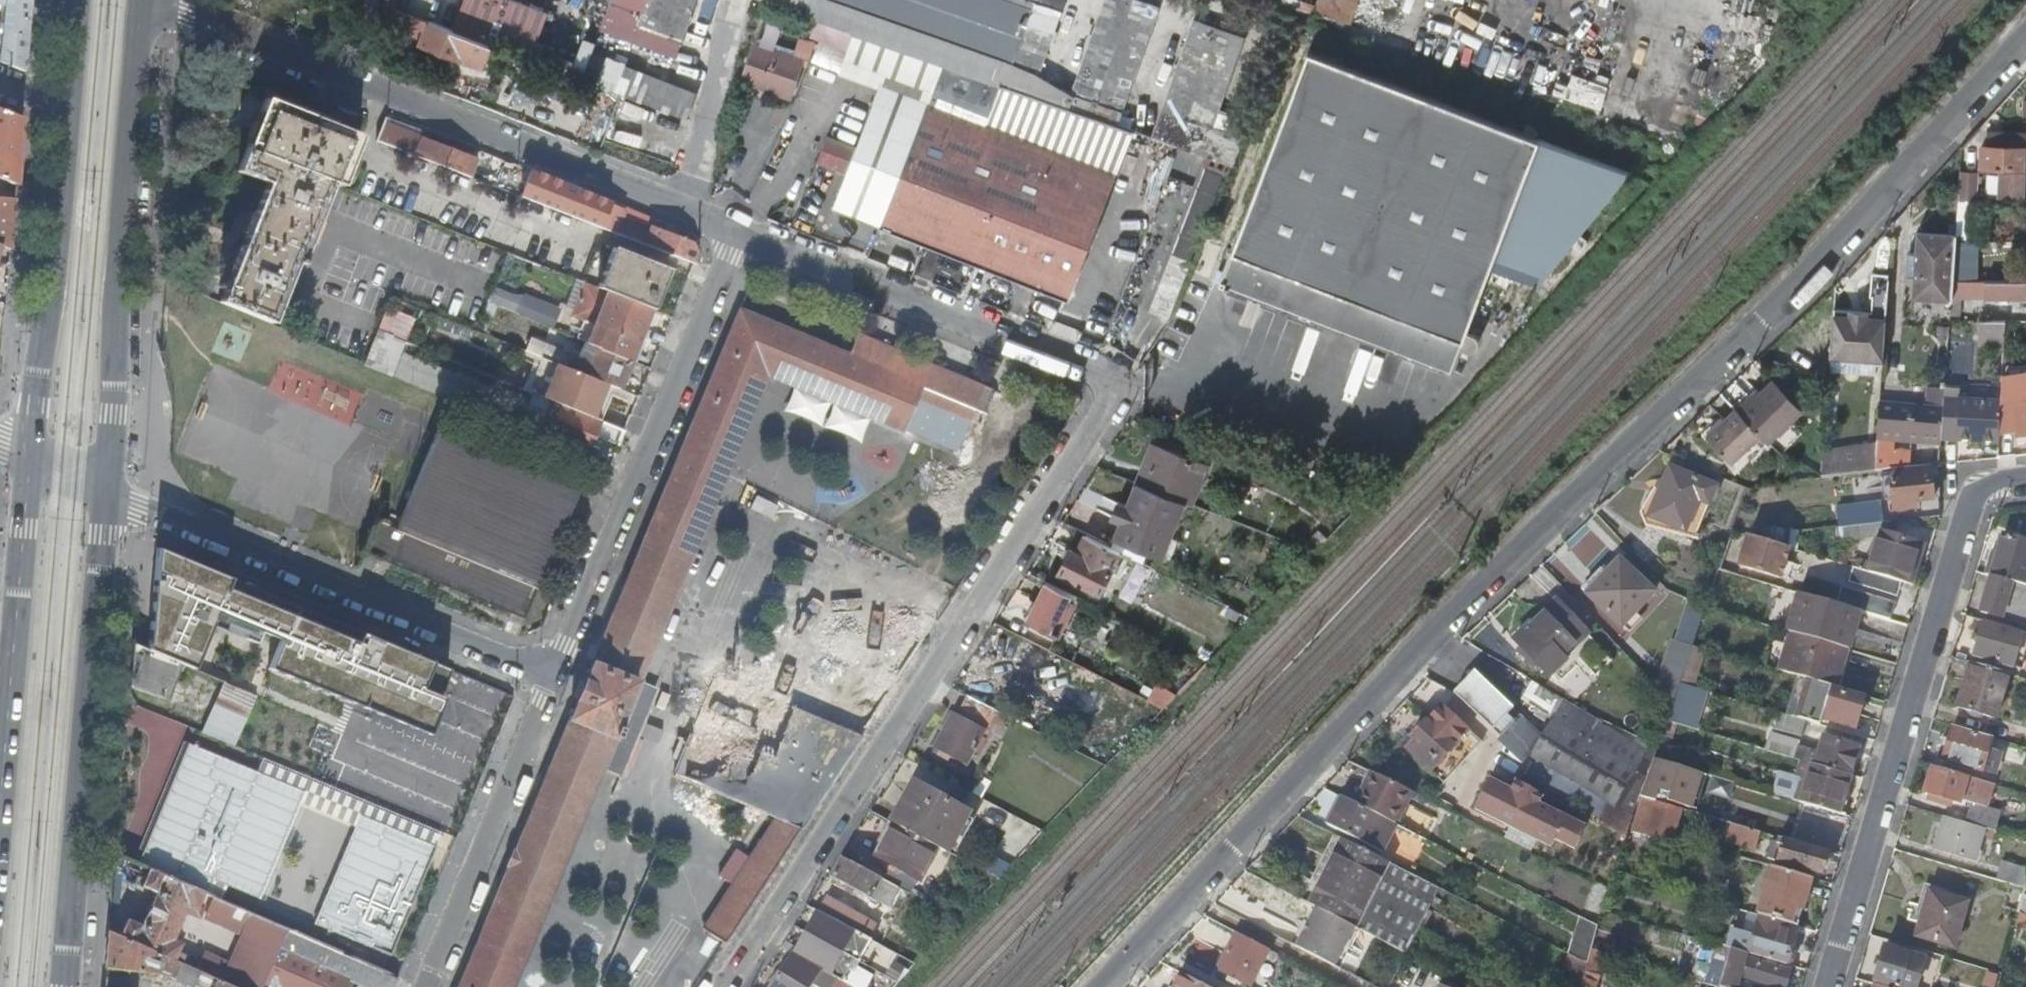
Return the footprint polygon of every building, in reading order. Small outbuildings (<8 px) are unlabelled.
[(6,5),(4,34),(0,34),(0,60),(26,70),(32,0),(0,0),(0,3),(6,5)] [(399,6),(408,10),(412,0),(385,0),(384,1),(399,6)] [(427,17),(433,0),(412,0),(408,10),(427,17)] [(519,53),(534,11),(507,0),(460,0),(450,26),(492,42),(519,53)] [(644,23),(680,36),(692,0),(652,0),(644,23)] [(680,36),(684,37),(697,0),(692,0),(680,36)] [(998,80),(1005,61),(1014,64),(1035,7),(1015,0),(805,0),(802,8),(998,80)] [(1129,96),(1160,6),(1143,0),(1106,0),(1079,78),(1129,96)] [(1392,29),(1400,0),(1285,0),(1392,29)] [(1015,64),(1041,73),(1062,13),(1037,4),(1015,64)] [(399,6),(391,26),(423,38),(423,40),(484,63),(492,42),(450,26),(427,17),(408,10),(399,6)] [(519,53),(526,56),(534,59),(550,17),(534,11),(519,53)] [(848,46),(855,30),(817,16),(810,33),(848,46)] [(1164,108),(1215,125),(1245,36),(1195,18),(1164,108)] [(754,42),(742,77),(789,93),(801,58),(754,42)] [(585,76),(620,90),(629,64),(594,50),(585,76)] [(1536,275),(1631,164),(1309,50),(1258,182),(1223,276),(1221,283),(1449,373),(1459,346),(1476,352),(1482,335),(1466,329),(1493,259),(1536,275)] [(620,90),(656,104),(665,78),(629,64),(620,90)] [(665,78),(656,104),(687,116),(697,90),(665,78)] [(248,146),(333,179),(343,183),(363,132),(268,95),(248,146)] [(1068,297),(1109,190),(875,100),(834,207),(1068,297)] [(16,183),(22,117),(0,108),(0,176),(16,183)] [(479,158),(386,122),(379,140),(473,176),(479,158)] [(822,164),(846,173),(860,135),(837,126),(822,164)] [(221,302),(272,324),(296,262),(300,264),(333,179),(248,146),(239,170),(267,181),(221,302)] [(2025,167),(2025,147),(1981,146),(1980,166),(2025,167)] [(1958,200),(1976,200),(1978,173),(1960,173),(1958,200)] [(15,197),(0,196),(0,244),(1,245),(11,248),(15,197)] [(611,204),(602,227),(626,236),(632,220),(623,216),(626,210),(611,204)] [(632,220),(626,236),(646,244),(653,227),(632,220)] [(695,263),(699,254),(693,242),(653,227),(646,244),(695,263)] [(1953,279),(1955,240),(1956,233),(1918,231),(1916,251),(1908,251),(1906,273),(1915,274),(1914,295),(1951,297),(1951,295),(1953,279)] [(615,248),(599,287),(606,290),(644,305),(652,308),(655,309),(671,270),(615,248)] [(1953,279),(1951,295),(2025,296),(2025,280),(1953,279)] [(553,325),(559,305),(492,285),(486,306),(553,325)] [(644,305),(606,290),(586,341),(632,359),(652,308),(644,305)] [(385,307),(364,366),(477,405),(486,382),(401,352),(414,317),(385,307)] [(602,766),(622,774),(639,734),(644,722),(644,721),(658,689),(638,681),(766,371),(876,416),(875,419),(902,430),(916,397),(1014,437),(1018,429),(1020,430),(1023,422),(1021,421),(1028,404),(857,333),(848,354),(740,309),(631,573),(459,986),(511,986),(602,766)] [(1834,314),(1831,354),(1855,356),(1858,315),(1834,314)] [(1858,315),(1855,356),(1876,357),(1879,316),(1858,315)] [(2004,343),(2005,320),(1980,320),(1979,342),(2004,343)] [(615,386),(620,388),(632,359),(586,341),(585,341),(581,351),(567,346),(565,350),(532,337),(527,350),(615,386)] [(564,405),(601,420),(615,386),(527,350),(522,348),(517,360),(555,376),(555,377),(573,384),(564,405)] [(281,397),(350,424),(363,389),(294,363),(281,397)] [(1708,436),(1733,462),(1763,435),(1769,442),(1805,410),(1776,381),(1741,412),(1738,408),(1708,436)] [(1879,441),(1876,471),(1939,464),(1945,388),(1929,387),(1928,407),(1881,404),(1879,441)] [(1942,440),(1997,443),(1997,440),(1999,411),(2000,403),(1945,399),(1942,440)] [(594,434),(619,445),(626,430),(601,420),(564,405),(550,400),(542,420),(553,424),(550,433),(588,448),(594,434)] [(1997,440),(2025,437),(2025,407),(1999,411),(1997,440)] [(539,428),(550,433),(553,424),(542,420),(539,428)] [(391,561),(512,611),(525,616),(526,617),(578,491),(437,433),(402,518),(392,515),(389,522),(381,519),(379,522),(376,521),(364,550),(379,556),(391,561)] [(1876,471),(1879,441),(1820,449),(1822,476),(1859,473),(1875,471),(1876,471)] [(1184,499),(1192,502),(1208,462),(1159,443),(1150,467),(1143,464),(1137,481),(1184,499)] [(1717,486),(1671,468),(1650,516),(1686,530),(1699,499),(1710,504),(1717,486)] [(1875,471),(1859,473),(1860,483),(1875,481),(1877,492),(1893,490),(1896,511),(1912,509),(1912,503),(1934,500),(1930,468),(1875,475),(1875,471)] [(1137,481),(1136,481),(1114,538),(1162,556),(1184,499),(1137,481)] [(739,517),(815,544),(823,520),(747,493),(739,517)] [(1855,512),(1857,526),(1884,522),(1883,509),(1855,512)] [(1884,522),(1857,526),(1858,538),(1880,536),(1869,571),(1900,581),(1908,583),(1919,544),(1893,537),(1892,522),(1884,522)] [(1748,535),(1733,530),(1731,536),(1719,569),(1736,574),(1739,565),(1748,535)] [(1101,591),(1121,550),(1110,545),(1087,533),(1078,551),(1071,548),(1060,570),(1101,591)] [(1790,547),(1748,535),(1739,565),(1781,577),(1790,547)] [(1992,575),(2012,581),(2025,585),(2025,541),(2003,535),(1992,575)] [(184,664),(200,670),(220,619),(263,636),(265,632),(287,641),(274,669),(435,735),(450,699),(444,697),(456,670),(157,546),(148,648),(184,664)] [(388,569),(391,561),(379,556),(376,564),(388,569)] [(1607,573),(1602,568),(1583,588),(1623,627),(1656,591),(1621,559),(1607,573)] [(1136,603),(1153,569),(1136,560),(1119,594),(1136,603)] [(1869,571),(1854,567),(1849,581),(1896,595),(1900,581),(1869,571)] [(2008,596),(2012,581),(1992,575),(1991,575),(1980,610),(2002,617),(2004,610),(2009,612),(2013,597),(2008,596)] [(1059,632),(1077,596),(1047,580),(1029,617),(1059,632)] [(1836,604),(1858,610),(1889,619),(1895,601),(1842,585),(1836,604)] [(1786,631),(1787,631),(1847,649),(1858,610),(1836,604),(1798,592),(1786,631)] [(1514,637),(1521,646),(1528,654),(1524,658),(1531,666),(1536,662),(1548,675),(1565,660),(1561,655),(1587,632),(1559,600),(1533,624),(1531,622),(1514,637)] [(525,616),(512,611),(509,618),(522,624),(525,616)] [(2012,666),(2022,631),(1984,620),(1974,654),(2012,666)] [(724,666),(668,763),(769,820),(749,854),(735,846),(718,875),(729,881),(703,927),(734,944),(912,634),(898,626),(838,731),(724,666)] [(1003,684),(1014,668),(1016,669),(1028,647),(1000,631),(987,652),(986,652),(976,668),(1003,684)] [(1787,631),(1776,669),(1831,686),(1837,665),(1842,666),(1847,649),(1787,631)] [(1657,685),(1673,704),(1681,683),(1692,646),(1673,639),(1657,685)] [(148,648),(134,642),(130,685),(163,696),(175,666),(182,669),(184,664),(148,648)] [(1528,654),(1521,646),(1517,650),(1524,658),(1528,654)] [(1705,650),(1692,646),(1681,683),(1693,687),(1705,650)] [(1996,717),(2008,674),(1970,663),(1957,706),(1996,717)] [(1476,671),(1456,692),(1496,729),(1502,736),(1516,722),(1509,714),(1515,708),(1476,671)] [(225,680),(202,731),(235,744),(259,694),(227,681),(225,680)] [(1163,708),(1175,692),(1159,681),(1148,696),(1163,708)] [(1531,683),(1522,701),(1553,716),(1562,697),(1531,683)] [(1127,712),(1141,697),(1123,687),(1112,699),(1127,712)] [(1824,716),(1856,725),(1864,699),(1832,689),(1824,716)] [(1496,729),(1456,692),(1413,737),(1417,741),(1409,749),(1445,783),(1496,729)] [(990,734),(1001,712),(968,696),(957,717),(952,714),(935,748),(966,764),(984,730),(990,734)] [(1598,720),(1563,700),(1531,755),(1538,759),(1607,799),(1616,805),(1649,750),(1598,720)] [(1807,720),(1781,713),(1777,729),(1802,736),(1807,720)] [(1982,770),(1991,736),(1953,725),(1943,759),(1982,770)] [(1799,746),(1795,759),(1811,764),(1851,775),(1859,747),(1822,737),(1818,752),(1799,746)] [(123,767),(153,770),(157,742),(127,738),(123,767)] [(256,772),(185,742),(135,861),(150,867),(208,892),(211,894),(223,899),(229,887),(260,900),(301,804),(356,827),(316,923),(391,954),(442,831),(263,757),(256,772)] [(1657,747),(1653,758),(1664,761),(1693,770),(1697,758),(1657,747)] [(1653,758),(1642,790),(1655,794),(1656,788),(1664,761),(1653,758)] [(1664,761),(1656,788),(1671,793),(1668,801),(1689,807),(1699,772),(1693,770),(1664,761)] [(1797,783),(1792,799),(1839,813),(1851,775),(1811,764),(1804,785),(1797,783)] [(1981,805),(1988,782),(1932,766),(1924,793),(1960,803),(1961,802),(1970,805),(1965,822),(1983,828),(1996,831),(2001,811),(1981,805)] [(1397,823),(1413,792),(1373,772),(1357,803),(1397,823)] [(1792,798),(1794,775),(1777,773),(1774,797),(1792,798)] [(903,787),(935,804),(942,793),(910,776),(903,787)] [(1490,776),(1475,812),(1509,827),(1505,838),(1533,850),(1538,837),(1577,854),(1592,819),(1490,776)] [(930,820),(939,806),(935,804),(903,787),(883,818),(895,824),(916,834),(926,818),(930,820)] [(1653,800),(1656,801),(1667,804),(1668,801),(1671,793),(1656,788),(1655,794),(1653,800)] [(1384,850),(1397,823),(1357,803),(1344,797),(1330,823),(1384,850)] [(1641,797),(1630,835),(1635,836),(1636,832),(1671,842),(1679,814),(1654,807),(1656,801),(1653,800),(1641,797)] [(1973,859),(1983,828),(1965,822),(1945,817),(1935,848),(1973,859)] [(1763,833),(1784,839),(1788,826),(1767,820),(1763,833)] [(922,880),(940,847),(916,834),(895,824),(878,857),(922,880)] [(1760,832),(1733,824),(1728,840),(1755,848),(1760,832)] [(1409,952),(1441,887),(1344,838),(1312,902),(1342,918),(1357,926),(1409,952)] [(1821,874),(1828,852),(1785,839),(1779,861),(1821,874)] [(889,906),(899,887),(844,857),(833,877),(889,906)] [(2002,862),(1998,878),(2025,886),(2025,869),(2002,862)] [(211,894),(208,892),(150,867),(150,868),(142,885),(156,891),(142,922),(128,916),(121,933),(121,934),(180,960),(180,959),(190,939),(183,936),(181,941),(174,938),(186,910),(200,916),(205,905),(201,903),(203,897),(208,899),(210,895),(211,894)] [(1769,876),(1808,888),(1811,879),(1777,868),(1771,867),(1769,876)] [(1784,922),(1790,924),(1796,906),(1802,908),(1808,888),(1769,876),(1758,914),(1759,915),(1784,922)] [(1924,904),(1963,915),(1967,901),(1928,890),(1924,904)] [(819,912),(861,934),(869,919),(828,896),(819,912)] [(246,910),(229,903),(226,909),(243,917),(246,910)] [(1954,947),(1963,915),(1924,904),(1915,936),(1954,947)] [(1319,906),(1289,958),(1327,978),(1357,926),(1342,918),(1319,906)] [(1751,913),(1735,908),(1732,918),(1748,923),(1751,913)] [(861,963),(873,941),(861,934),(819,912),(807,934),(855,960),(861,963)] [(1756,925),(1759,915),(1758,914),(1751,913),(1748,923),(1756,925)] [(199,968),(219,977),(242,986),(349,986),(352,981),(367,986),(394,986),(399,977),(328,946),(254,914),(228,972),(187,952),(183,960),(199,968)] [(1748,953),(1786,965),(1796,933),(1782,928),(1784,922),(1759,915),(1756,925),(1748,953)] [(1569,951),(1587,957),(1598,924),(1580,918),(1569,951)] [(110,927),(106,971),(115,971),(116,966),(159,970),(173,974),(180,977),(193,982),(199,968),(183,960),(180,959),(180,960),(121,934),(121,933),(110,927)] [(1238,932),(1219,968),(1250,984),(1269,949),(1238,932)] [(715,946),(694,933),(659,986),(689,986),(715,946)] [(871,981),(850,969),(855,960),(807,934),(796,955),(822,970),(835,977),(854,986),(868,986),(871,981)] [(1884,946),(1874,981),(1896,986),(1915,986),(1923,958),(1909,954),(1909,953),(1884,946)] [(1605,953),(1591,948),(1587,962),(1580,986),(1596,986),(1605,953)] [(1741,976),(1780,986),(1786,986),(1790,971),(1746,958),(1748,953),(1731,948),(1719,986),(1720,986),(1738,986),(1741,976)] [(796,955),(793,954),(772,986),(774,986),(811,986),(822,970),(796,955)] [(1184,972),(1176,986),(1212,986),(1184,972)] [(219,977),(215,986),(242,986),(219,977)] [(835,977),(830,986),(854,986),(835,977)]
